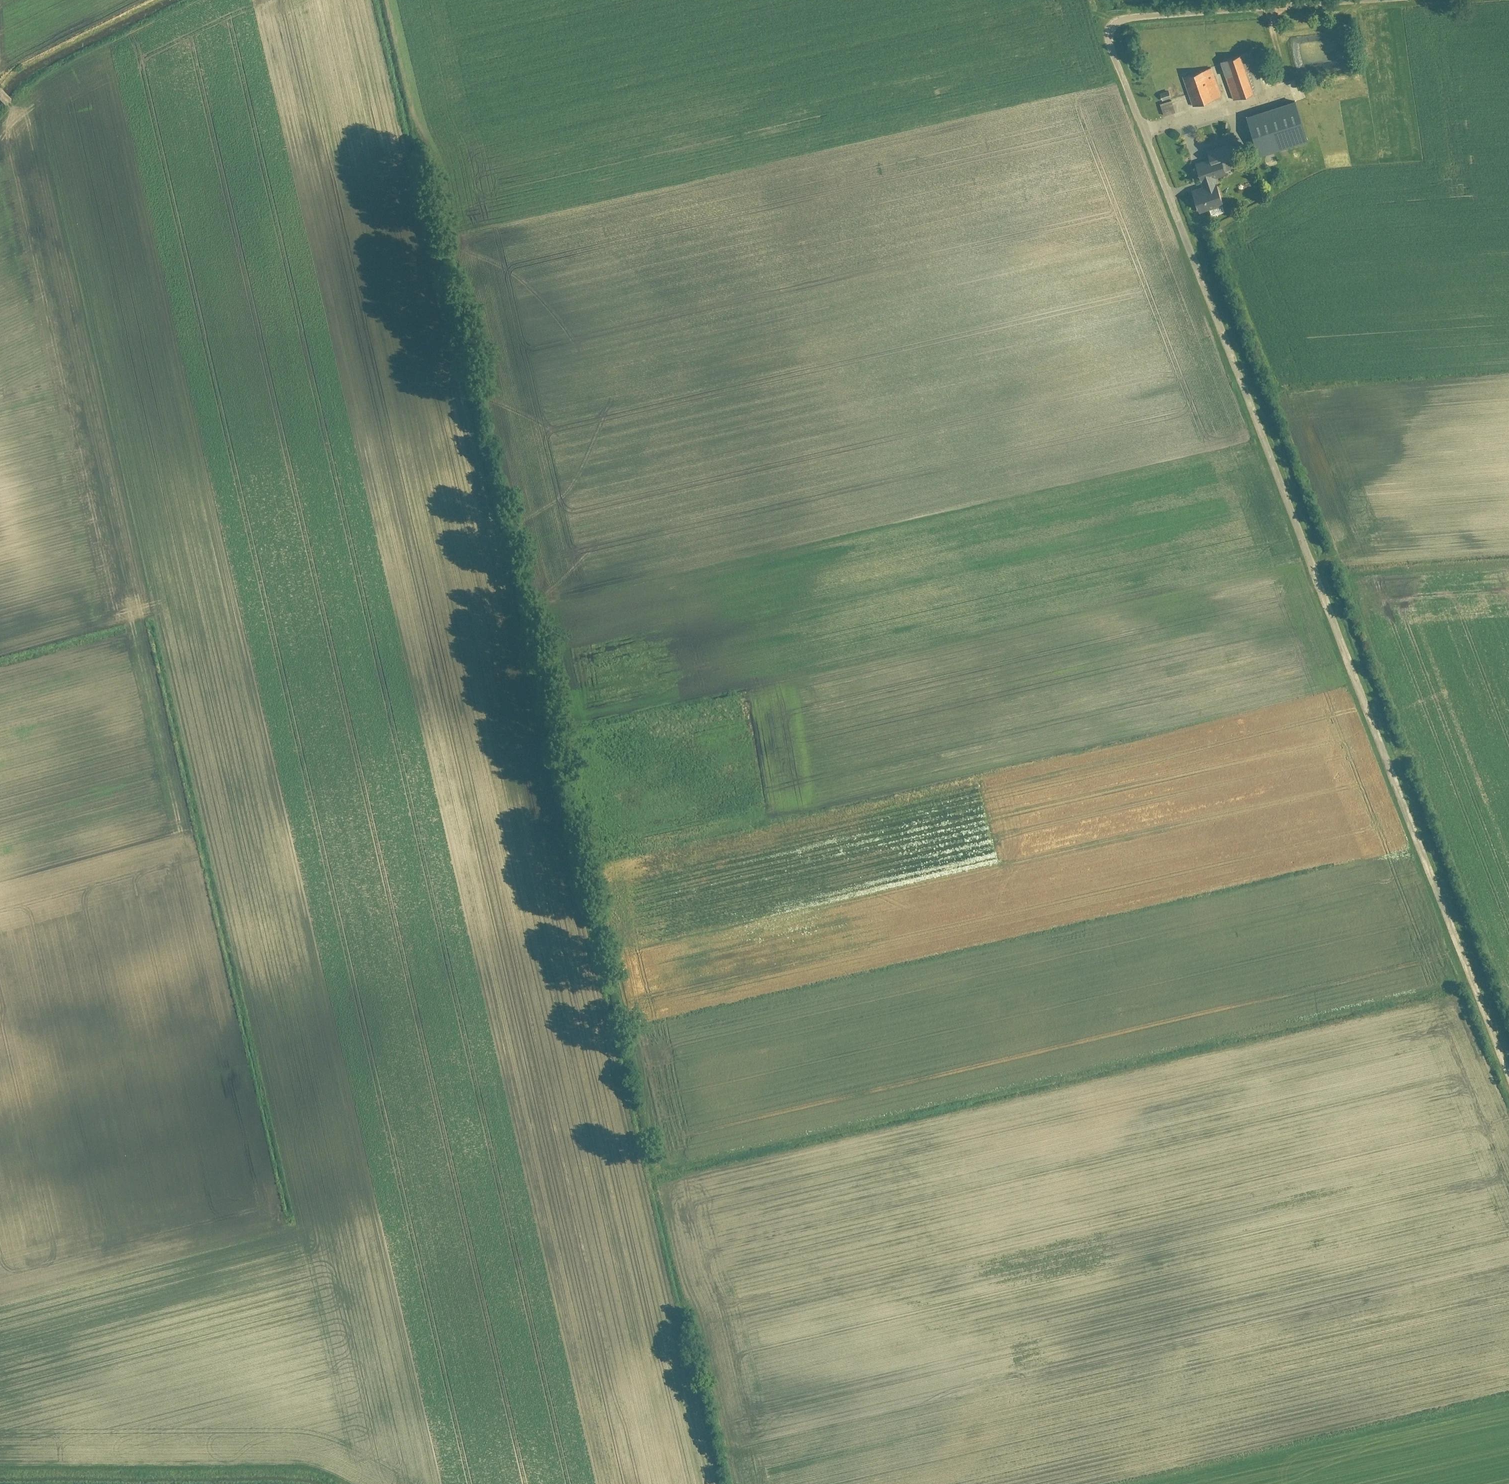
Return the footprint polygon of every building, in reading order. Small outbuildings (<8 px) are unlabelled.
[(1248,53),(1218,63),(1230,99),(1260,89),(1248,53)] [(1181,78),(1190,107),(1219,98),(1209,68),(1181,78)] [(1158,100),(1164,116),(1173,113),(1167,97),(1158,100)] [(1245,117),(1256,155),(1304,142),(1293,103),(1245,117)] [(1221,212),(1219,206),(1222,205),(1215,184),(1212,184),(1211,179),(1226,174),(1226,173),(1238,169),(1230,145),(1206,153),(1208,160),(1195,164),(1203,188),(1189,193),(1196,214),(1207,211),(1209,216),(1221,212)]
